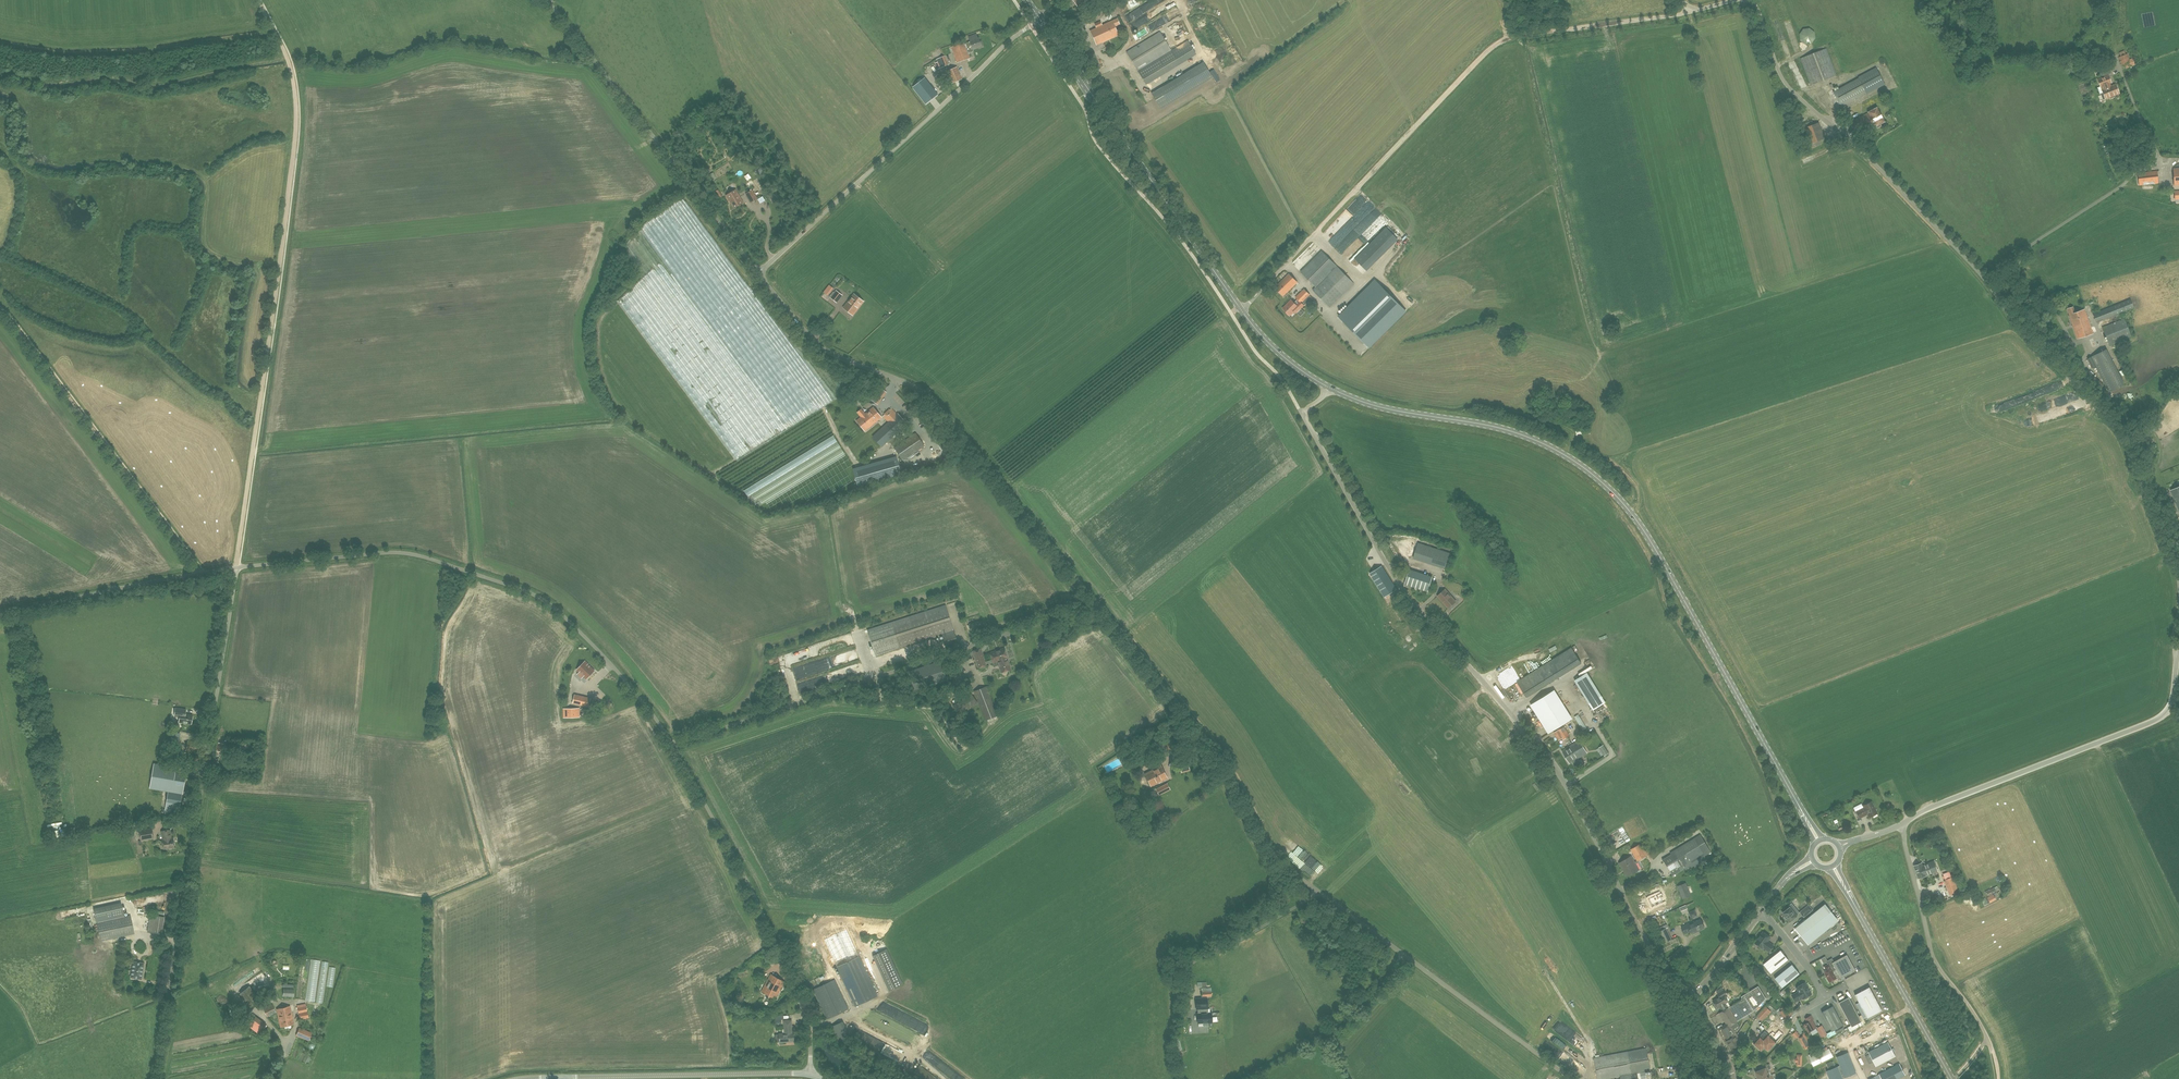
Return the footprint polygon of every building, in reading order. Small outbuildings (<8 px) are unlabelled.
[(1089,24),(1088,20),(1093,19),(1092,14),(1087,15),(1069,19),(1072,28),(1089,24)] [(1138,30),(1153,20),(1150,15),(1134,25),(1138,30)] [(1114,27),(1120,24),(1117,19),(1102,26),(1100,22),(1094,24),(1096,28),(1090,31),(1096,45),(1118,35),(1114,27)] [(1138,71),(1171,51),(1160,32),(1126,52),(1138,71)] [(979,38),(978,39),(976,34),(969,37),(970,41),(970,42),(965,44),(964,43),(952,47),(957,63),(970,58),(966,48),(972,47),(973,50),(979,47),(979,48),(983,47),(981,41),(980,42),(979,38)] [(1138,72),(1143,81),(1196,50),(1188,37),(1179,43),(1181,46),(1163,56),(1164,58),(1138,72)] [(1811,85),(1836,76),(1826,49),(1801,59),(1811,85)] [(1151,95),(1159,110),(1212,81),(1207,71),(1208,70),(1197,51),(1143,81),(1147,88),(1150,86),(1154,94),(1151,95)] [(1090,73),(1101,68),(1094,52),(1083,57),(1090,73)] [(2132,58),(2130,59),(2128,54),(2119,58),(2122,66),(2130,63),(2131,66),(2135,65),(2132,58)] [(940,58),(941,61),(938,62),(940,68),(949,65),(945,56),(940,58)] [(2102,77),(2112,73),(2109,66),(2099,70),(2102,77)] [(962,79),(962,78),(957,67),(947,71),(947,72),(942,74),(944,80),(949,78),(952,84),(962,79)] [(1885,84),(1876,68),(1859,77),(1859,78),(1833,92),(1841,107),(1857,98),(1857,99),(1885,84)] [(1802,89),(1809,86),(1804,76),(1797,79),(1802,89)] [(2111,86),(2110,83),(2111,83),(2108,76),(2097,80),(2100,87),(2101,87),(2102,90),(2101,90),(2103,93),(2100,94),(2103,100),(2110,97),(2110,98),(2114,97),(2114,96),(2119,94),(2115,84),(2111,86)] [(926,104),(938,94),(925,78),(913,87),(926,104)] [(1882,126),(1881,124),(1885,122),(1877,108),(1868,112),(1868,113),(1864,115),(1868,122),(1866,124),(1869,130),(1875,126),(1876,127),(1877,129),(1882,126)] [(1857,136),(1869,130),(1866,124),(1868,122),(1864,115),(1850,123),(1857,136)] [(1820,141),(1817,133),(1808,136),(1811,144),(1812,148),(1821,145),(1820,141)] [(2139,185),(2158,183),(2157,171),(2137,173),(2139,185)] [(733,208),(743,202),(736,189),(726,195),(733,208)] [(751,202),(758,199),(752,190),(746,193),(751,202)] [(1351,218),(1362,206),(1357,201),(1345,213),(1351,218)] [(1359,222),(1370,214),(1366,208),(1360,212),(1361,214),(1356,217),(1359,222)] [(1374,217),(1336,246),(1341,253),(1345,251),(1350,257),(1373,240),(1371,237),(1379,231),(1374,225),(1375,225),(1379,229),(1382,227),(1374,217)] [(1330,235),(1332,237),(1341,228),(1337,224),(1321,239),(1324,242),(1326,240),(1325,239),(1327,238),(1327,237),(1330,235)] [(1355,259),(1367,271),(1398,240),(1386,228),(1355,259)] [(1322,251),(1301,272),(1316,287),(1313,290),(1330,307),(1354,283),(1322,251)] [(639,267),(644,273),(656,264),(652,258),(639,267)] [(1283,296),(1297,282),(1289,274),(1275,287),(1283,296)] [(1339,316),(1369,347),(1406,311),(1375,280),(1339,316)] [(834,288),(829,285),(823,292),(828,296),(834,288)] [(1290,315),(1294,311),(1296,313),(1304,305),(1302,303),(1310,295),(1304,289),(1296,297),(1298,299),(1294,303),(1292,300),(1283,308),(1290,315)] [(841,294),(836,290),(830,298),(836,302),(841,294)] [(854,294),(843,308),(853,315),(863,301),(854,294)] [(2096,323),(2134,308),(2130,300),(2093,314),(2096,323)] [(2093,334),(2085,309),(2075,313),(2073,307),(2067,309),(2077,339),(2093,334)] [(2109,345),(2131,337),(2124,319),(2102,328),(2109,345)] [(2092,369),(2096,367),(2109,392),(2124,385),(2106,350),(2087,360),(2092,369)] [(881,395),(878,401),(881,403),(887,393),(885,392),(883,396),(881,395)] [(1997,412),(2024,405),(2023,399),(1996,406),(1997,412)] [(856,412),(861,418),(857,421),(865,431),(882,418),(874,407),(866,414),(861,409),(856,412)] [(883,416),(885,419),(894,428),(902,420),(894,411),(892,408),(890,410),(889,409),(884,414),(885,415),(883,416)] [(916,434),(895,448),(903,460),(924,446),(916,434)] [(1418,543),(1413,558),(1446,568),(1450,554),(1418,543)] [(1397,589),(1382,566),(1370,574),(1384,597),(1397,589)] [(1432,577),(1410,570),(1405,584),(1428,591),(1432,577)] [(1456,602),(1445,590),(1438,596),(1449,608),(1456,602)] [(875,656),(899,649),(942,635),(947,648),(958,645),(946,605),(890,622),(867,630),(875,656)] [(851,643),(855,642),(853,634),(828,641),(830,650),(840,647),(840,644),(843,643),(844,644),(851,642),(851,643)] [(993,662),(998,661),(1007,658),(1004,648),(990,653),(992,659),(985,662),(984,657),(983,657),(981,649),(973,651),(979,668),(986,665),(986,664),(993,662)] [(1516,682),(1525,696),(1548,683),(1545,680),(1548,678),(1548,677),(1554,675),(1557,681),(1583,667),(1573,650),(1516,682)] [(998,661),(1001,672),(1010,669),(1007,658),(998,661)] [(581,678),(583,676),(586,679),(594,671),(587,664),(587,663),(585,661),(577,670),(579,672),(577,674),(581,678)] [(941,661),(909,671),(915,691),(947,680),(941,661)] [(1575,681),(1593,710),(1605,702),(1587,673),(1575,681)] [(1473,676),(1470,679),(1475,685),(1478,682),(1473,676)] [(604,678),(595,687),(607,699),(616,689),(604,678)] [(573,687),(578,691),(582,685),(576,682),(573,687)] [(985,721),(998,716),(987,687),(974,691),(985,721)] [(1552,691),(1531,704),(1549,733),(1570,720),(1552,691)] [(960,716),(978,704),(971,693),(953,706),(960,716)] [(573,703),(589,707),(591,698),(575,695),(573,703)] [(563,708),(563,718),(580,717),(580,708),(563,708)] [(174,717),(179,718),(178,723),(191,725),(192,716),(180,714),(181,709),(175,709),(174,717)] [(1586,728),(1577,712),(1575,713),(1573,715),(1576,719),(1582,730),(1586,728)] [(1563,738),(1562,739),(1563,741),(1570,736),(1564,727),(1559,730),(1563,738)] [(179,734),(170,733),(169,746),(177,747),(179,734)] [(1171,736),(1164,739),(1170,751),(1177,747),(1171,736)] [(200,753),(201,743),(188,741),(186,751),(200,753)] [(1570,763),(1587,753),(1579,741),(1562,751),(1570,763)] [(1524,756),(1532,766),(1540,760),(1532,750),(1524,756)] [(198,763),(199,756),(188,754),(187,762),(198,763)] [(150,788),(182,794),(185,776),(175,774),(175,772),(176,768),(154,764),(150,788)] [(1151,786),(1167,778),(1160,765),(1157,767),(1157,768),(1145,774),(1151,786)] [(1167,784),(1156,789),(1159,795),(1170,790),(1167,784)] [(168,793),(168,801),(180,802),(180,793),(168,793)] [(1869,818),(1877,814),(1872,802),(1863,806),(1864,808),(1856,812),(1860,818),(1868,815),(1869,818)] [(141,839),(151,837),(149,829),(139,830),(141,839)] [(170,838),(171,838),(171,837),(172,836),(171,834),(170,830),(162,831),(163,840),(162,840),(170,839),(170,838)] [(1707,860),(1705,856),(1711,852),(1700,834),(1670,853),(1671,855),(1663,860),(1673,876),(1684,869),(1687,873),(1707,860)] [(170,839),(162,840),(164,848),(168,848),(169,848),(172,848),(173,847),(174,847),(173,838),(171,838),(170,838),(170,839)] [(1637,861),(1647,856),(1640,844),(1630,850),(1637,861)] [(1627,877),(1639,870),(1631,856),(1619,863),(1627,877)] [(1923,867),(1926,876),(1937,872),(1934,862),(1927,864),(1927,865),(1923,867)] [(1926,876),(1923,867),(1922,863),(1914,866),(1918,879),(1926,876)] [(1949,896),(1958,892),(1953,877),(1943,880),(1949,896)] [(1683,900),(1692,897),(1690,893),(1694,891),(1693,886),(1688,888),(1687,884),(1679,887),(1683,900)] [(1996,900),(1994,897),(1993,894),(1993,895),(1992,893),(1996,891),(1997,893),(2000,891),(1997,886),(1985,892),(1990,903),(1996,900)] [(1654,896),(1649,899),(1652,907),(1662,902),(1660,898),(1663,897),(1662,893),(1654,896)] [(94,906),(96,916),(121,910),(119,900),(111,902),(111,905),(106,906),(106,905),(101,906),(101,905),(94,906)] [(1825,904),(1795,928),(1806,943),(1837,918),(1825,904)] [(1809,905),(1804,909),(1804,908),(1799,912),(1804,918),(1808,914),(1808,913),(1812,910),(1809,905)] [(1793,911),(1790,907),(1783,913),(1790,922),(1797,916),(1799,914),(1796,911),(1794,911),(1793,911)] [(123,910),(94,916),(96,923),(124,916),(123,910)] [(1695,910),(1688,912),(1691,919),(1698,916),(1695,910)] [(164,917),(150,914),(147,932),(161,934),(164,917)] [(101,941),(135,933),(131,916),(97,923),(101,941)] [(1698,931),(1705,928),(1701,920),(1695,923),(1694,922),(1682,928),(1684,934),(1690,931),(1691,933),(1698,930),(1698,931)] [(1665,943),(1672,940),(1666,928),(1660,931),(1665,943)] [(1758,939),(1755,943),(1762,948),(1763,947),(1769,952),(1774,946),(1768,941),(1770,938),(1763,932),(1761,935),(1760,935),(1758,938),(1758,939)] [(1781,950),(1763,964),(1771,973),(1788,959),(1781,950)] [(857,952),(835,962),(855,1006),(878,996),(857,952)] [(1827,970),(1825,971),(1826,974),(1825,974),(1829,982),(1836,978),(1835,976),(1838,974),(1840,978),(1855,970),(1847,955),(1832,963),(1833,964),(1831,965),(1832,967),(1830,968),(1828,964),(1825,966),(1827,970)] [(1823,966),(1828,963),(1826,958),(1820,961),(1823,966)] [(136,973),(142,974),(144,963),(133,961),(132,970),(137,971),(136,973)] [(1782,987),(1799,973),(1792,964),(1775,978),(1782,987)] [(903,984),(896,969),(882,975),(889,991),(903,984)] [(141,979),(142,974),(136,973),(137,971),(132,970),(131,978),(141,979)] [(771,974),(762,991),(776,999),(785,982),(771,974)] [(826,1020),(849,1009),(835,979),(813,990),(826,1020)] [(1805,983),(1796,987),(1799,993),(1796,994),(1796,993),(1792,995),(1796,1002),(1802,998),(1803,999),(1811,994),(1805,983)] [(251,1008),(261,999),(249,985),(239,994),(251,1008)] [(1728,1027),(1731,1025),(1742,1018),(1744,1021),(1750,1017),(1748,1014),(1755,1010),(1766,998),(1758,986),(1741,997),(1742,999),(1728,1008),(1722,1011),(1719,1013),(1726,1024),(1722,1027),(1724,1030),(1722,1031),(1728,1040),(1731,1038),(1727,1031),(1730,1029),(1728,1027)] [(1882,1010),(1869,987),(1855,995),(1867,1018),(1882,1010)] [(1201,989),(1202,997),(1212,996),(1211,988),(1201,989)] [(283,997),(285,997),(294,997),(294,989),(285,989),(283,989),(283,997)] [(1722,1011),(1728,1008),(1725,1003),(1728,1001),(1724,995),(1726,994),(1724,990),(1718,994),(1719,997),(1713,1001),(1717,1008),(1720,1006),(1722,1011)] [(1859,1027),(1857,1024),(1861,1021),(1849,997),(1839,1003),(1851,1025),(1847,1027),(1850,1032),(1859,1027)] [(1198,1009),(1198,1014),(1197,1014),(1198,1023),(1203,1023),(1203,1025),(1207,1025),(1207,1023),(1212,1022),(1212,1013),(1208,1013),(1208,1009),(1207,998),(1196,999),(1196,1009),(1198,1009)] [(267,1017),(277,1012),(272,1004),(263,1008),(267,1017)] [(297,1007),(299,1014),(300,1020),(309,1018),(307,1012),(308,1012),(306,1005),(297,1007)] [(281,1027),(294,1024),(290,1006),(277,1009),(281,1027)] [(1821,1012),(1832,1031),(1843,1025),(1832,1006),(1821,1012)] [(1762,1021),(1771,1012),(1766,1007),(1757,1017),(1762,1021)] [(1779,1012),(1784,1018),(1786,1017),(1788,1018),(1790,1016),(1783,1007),(1780,1009),(1781,1010),(1779,1012)] [(267,1024),(257,1017),(254,1015),(247,1024),(260,1033),(267,1024)] [(1804,1025),(1808,1032),(1816,1028),(1812,1021),(1813,1020),(1811,1016),(1805,1019),(1808,1023),(1804,1025)] [(785,1033),(779,1034),(780,1042),(794,1042),(794,1033),(792,1033),(792,1020),(784,1021),(785,1033)] [(1563,1032),(1563,1020),(1554,1021),(1555,1032),(1563,1032)] [(895,1028),(902,1032),(903,1029),(890,1022),(886,1030),(891,1033),(895,1028)] [(920,1023),(917,1031),(925,1034),(928,1026),(920,1023)] [(1731,1038),(1728,1040),(1727,1041),(1732,1049),(1740,1044),(1739,1042),(1741,1040),(1737,1034),(1736,1035),(1734,1031),(1734,1030),(1731,1025),(1728,1027),(1730,1029),(1727,1031),(1731,1038)] [(309,1040),(312,1033),(300,1028),(297,1034),(309,1040)] [(1596,1041),(1599,1039),(1593,1030),(1590,1032),(1596,1041)] [(1776,1042),(1765,1032),(1754,1043),(1761,1050),(1764,1047),(1768,1051),(1776,1042)] [(913,1035),(910,1043),(918,1046),(921,1038),(913,1035)] [(292,1036),(287,1052),(292,1054),(297,1038),(292,1036)] [(1873,1062),(1876,1067),(1896,1056),(1888,1042),(1868,1052),(1870,1055),(1866,1057),(1869,1064),(1873,1062)] [(1637,1073),(1651,1070),(1647,1048),(1594,1058),(1598,1078),(1605,1078),(1620,1076),(1621,1078),(1639,1078),(1637,1073)] [(1813,1066),(1833,1057),(1829,1048),(1809,1058),(1813,1066)] [(1844,1077),(1856,1073),(1848,1052),(1836,1057),(1844,1077)] [(1757,1071),(1760,1078),(1774,1078),(1772,1074),(1770,1075),(1767,1070),(1772,1068),(1771,1063),(1762,1067),(1763,1069),(1757,1071)] [(1882,1078),(1899,1078),(1906,1076),(1903,1070),(1904,1070),(1903,1069),(1902,1069),(1900,1064),(1874,1077),(1874,1078),(1879,1078),(1881,1078),(1882,1078)] [(919,1066),(911,1077),(914,1078),(937,1078),(919,1066)] [(1829,1078),(1843,1078),(1838,1066),(1826,1071),(1829,1078)]
